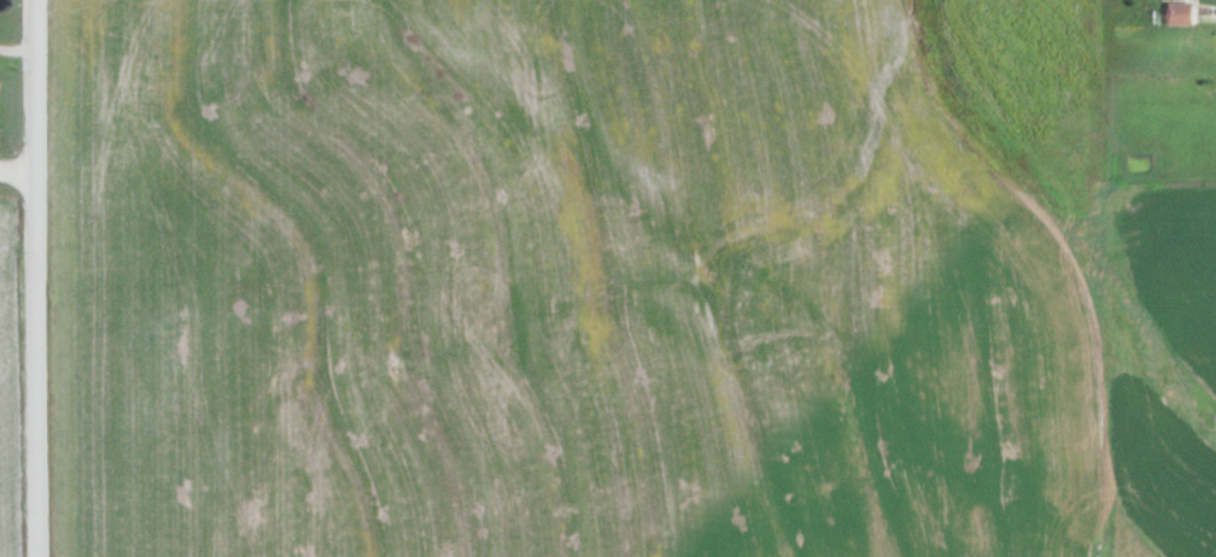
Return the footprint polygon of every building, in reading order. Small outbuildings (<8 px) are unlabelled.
[(1190,2),(1166,2),(1166,22),(1190,22),(1190,2)]
